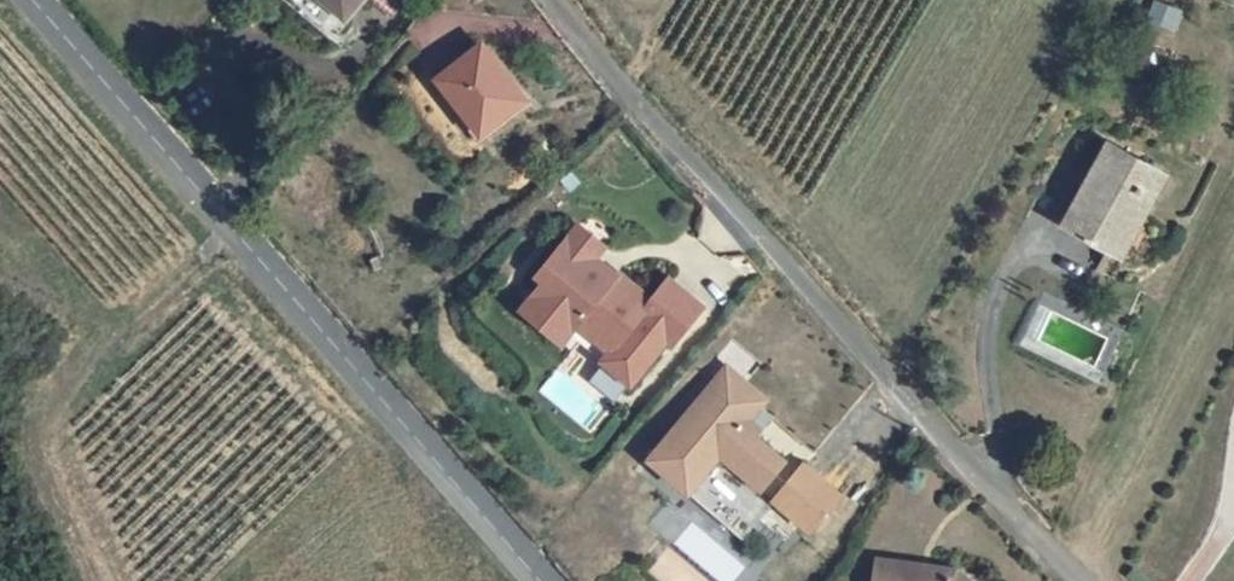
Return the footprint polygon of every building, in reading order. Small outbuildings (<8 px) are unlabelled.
[(348,20),(364,0),(323,0),(348,20)] [(533,106),(487,49),(447,81),(486,132),(507,115),(515,120),(533,106)] [(1109,144),(1064,225),(1106,245),(1124,212),(1144,222),(1168,178),(1109,144)] [(1144,222),(1124,212),(1106,245),(1125,255),(1144,222)] [(581,315),(613,343),(605,352),(633,376),(670,333),(676,337),(708,300),(674,272),(656,292),(623,265),(618,271),(606,261),(610,257),(575,227),(542,265),(549,271),(525,299),(566,334),(573,325),(581,315)] [(573,325),(605,352),(613,343),(581,315),(573,325)] [(740,385),(749,374),(731,358),(722,369),(740,385)] [(722,369),(651,449),(690,484),(719,450),(717,448),(723,441),(730,448),(728,451),(762,482),(787,454),(758,429),(776,409),(764,399),(770,392),(749,374),(740,385),(722,369)] [(723,446),(728,451),(730,448),(723,441),(717,448),(719,450),(723,446)] [(775,493),(810,524),(841,488),(806,458),(775,493)] [(660,580),(708,580),(668,546),(647,570),(660,580)] [(967,566),(892,549),(887,577),(906,580),(905,580),(986,580),(967,566)]
